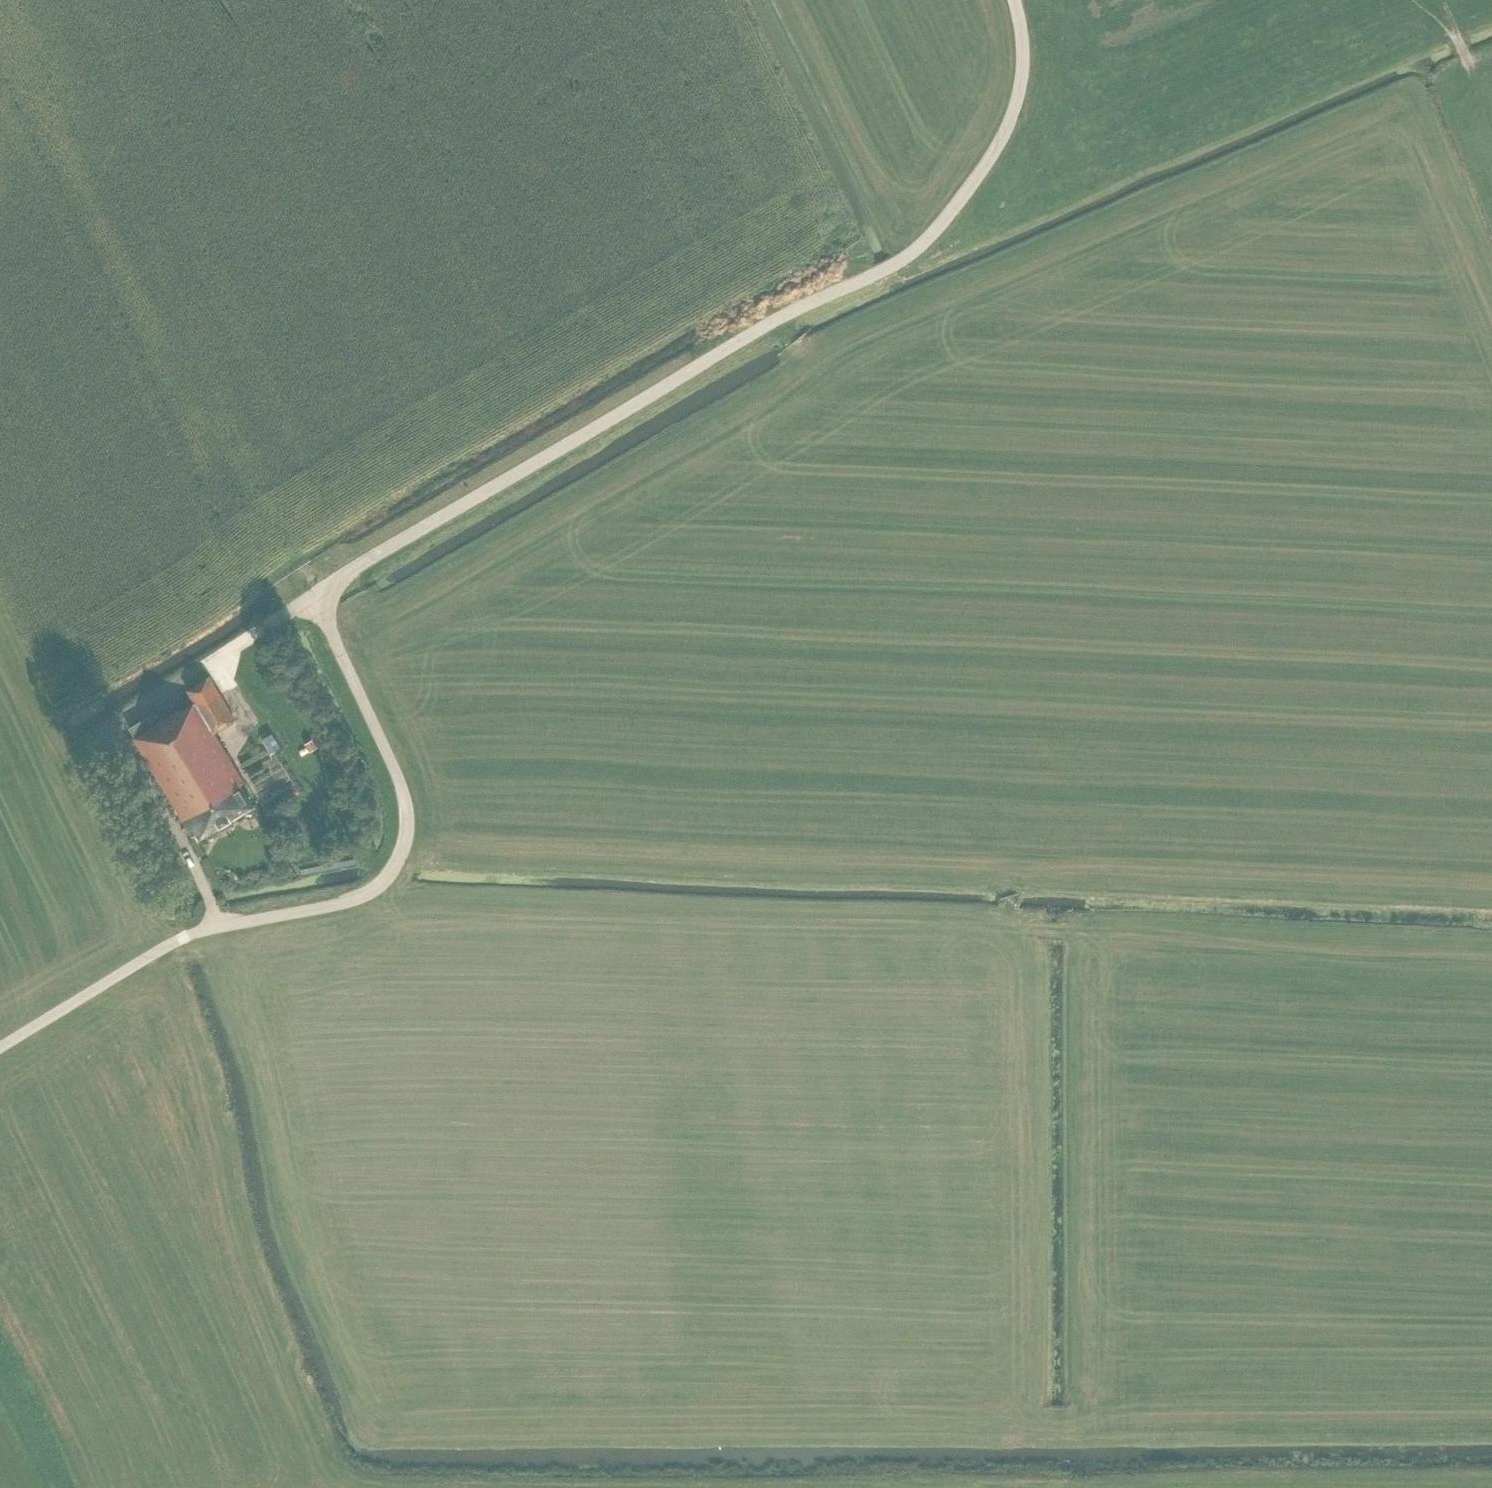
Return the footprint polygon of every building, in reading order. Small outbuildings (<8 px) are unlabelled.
[(214,733),(235,721),(216,689),(210,678),(188,691),(195,703),(179,713),(178,712),(154,726),(149,717),(133,726),(138,735),(134,738),(193,837),(197,835),(199,840),(254,807),(241,785),(244,783),(214,733)] [(272,734),(262,740),(271,753),(280,747),(272,734)] [(313,740),(305,744),(309,752),(317,747),(313,740)] [(257,796),(283,792),(278,762),(263,764),(265,775),(254,776),(257,796)]
